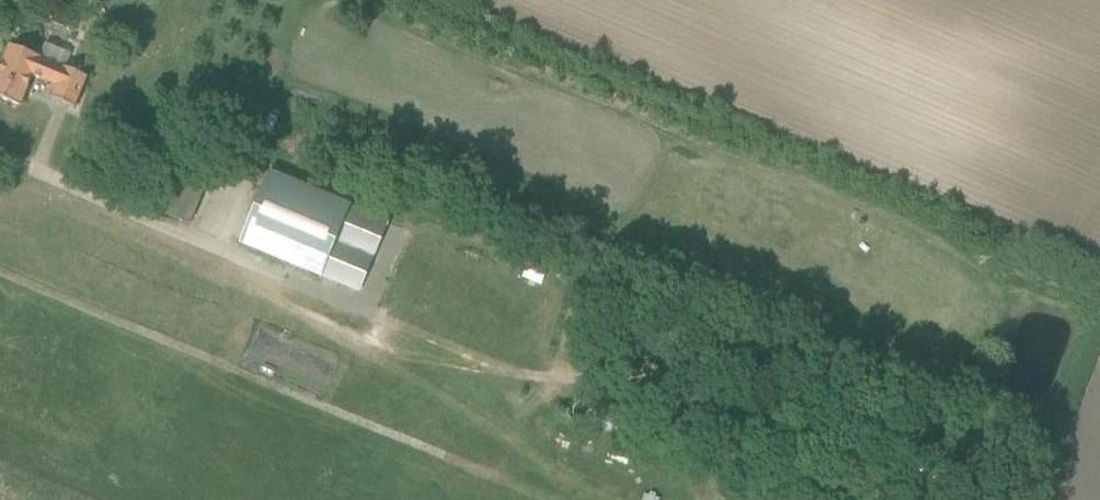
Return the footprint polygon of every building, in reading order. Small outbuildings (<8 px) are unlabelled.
[(46,44),(40,57),(10,45),(0,69),(0,98),(20,106),(32,76),(57,86),(52,98),(75,107),(88,77),(66,68),(72,55),(46,44)] [(220,151),(211,148),(179,135),(149,207),(189,224),(220,151)] [(321,279),(322,277),(360,293),(390,222),(352,206),(352,205),(270,172),(240,244),(321,279)] [(528,263),(522,277),(528,279),(535,282),(541,284),(547,271),(547,269),(528,261),(528,263)]
